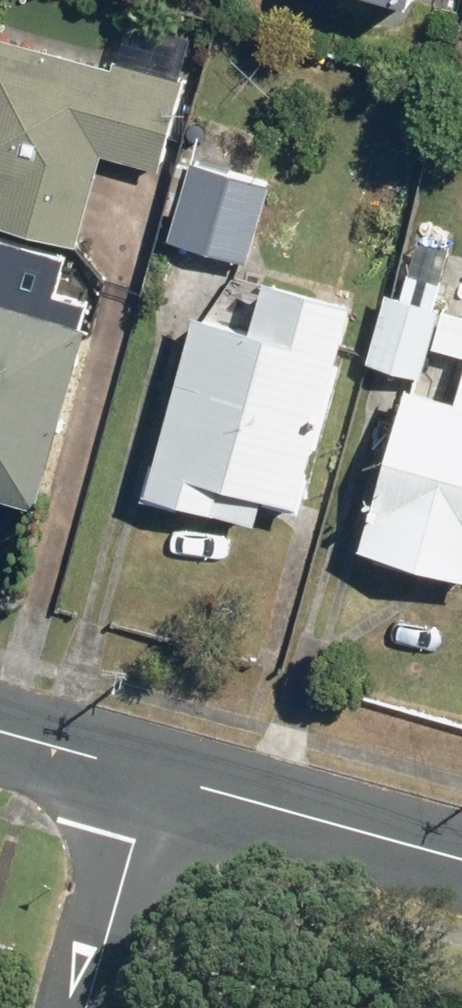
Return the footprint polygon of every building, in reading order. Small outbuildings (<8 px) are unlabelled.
[(0,41),(0,229),(76,248),(98,157),(160,172),(182,86),(0,41)] [(271,186),(191,162),(167,244),(247,268),(271,186)] [(399,298),(385,294),(365,366),(423,382),(443,311),(434,308),(450,253),(415,243),(399,298)] [(301,510),(352,306),(263,284),(251,331),(191,316),(145,499),(255,526),(261,500),(301,510)] [(86,327),(0,306),(0,494),(41,504),(86,327)] [(456,401),(406,387),(359,551),(461,580),(461,379),(456,401)]
